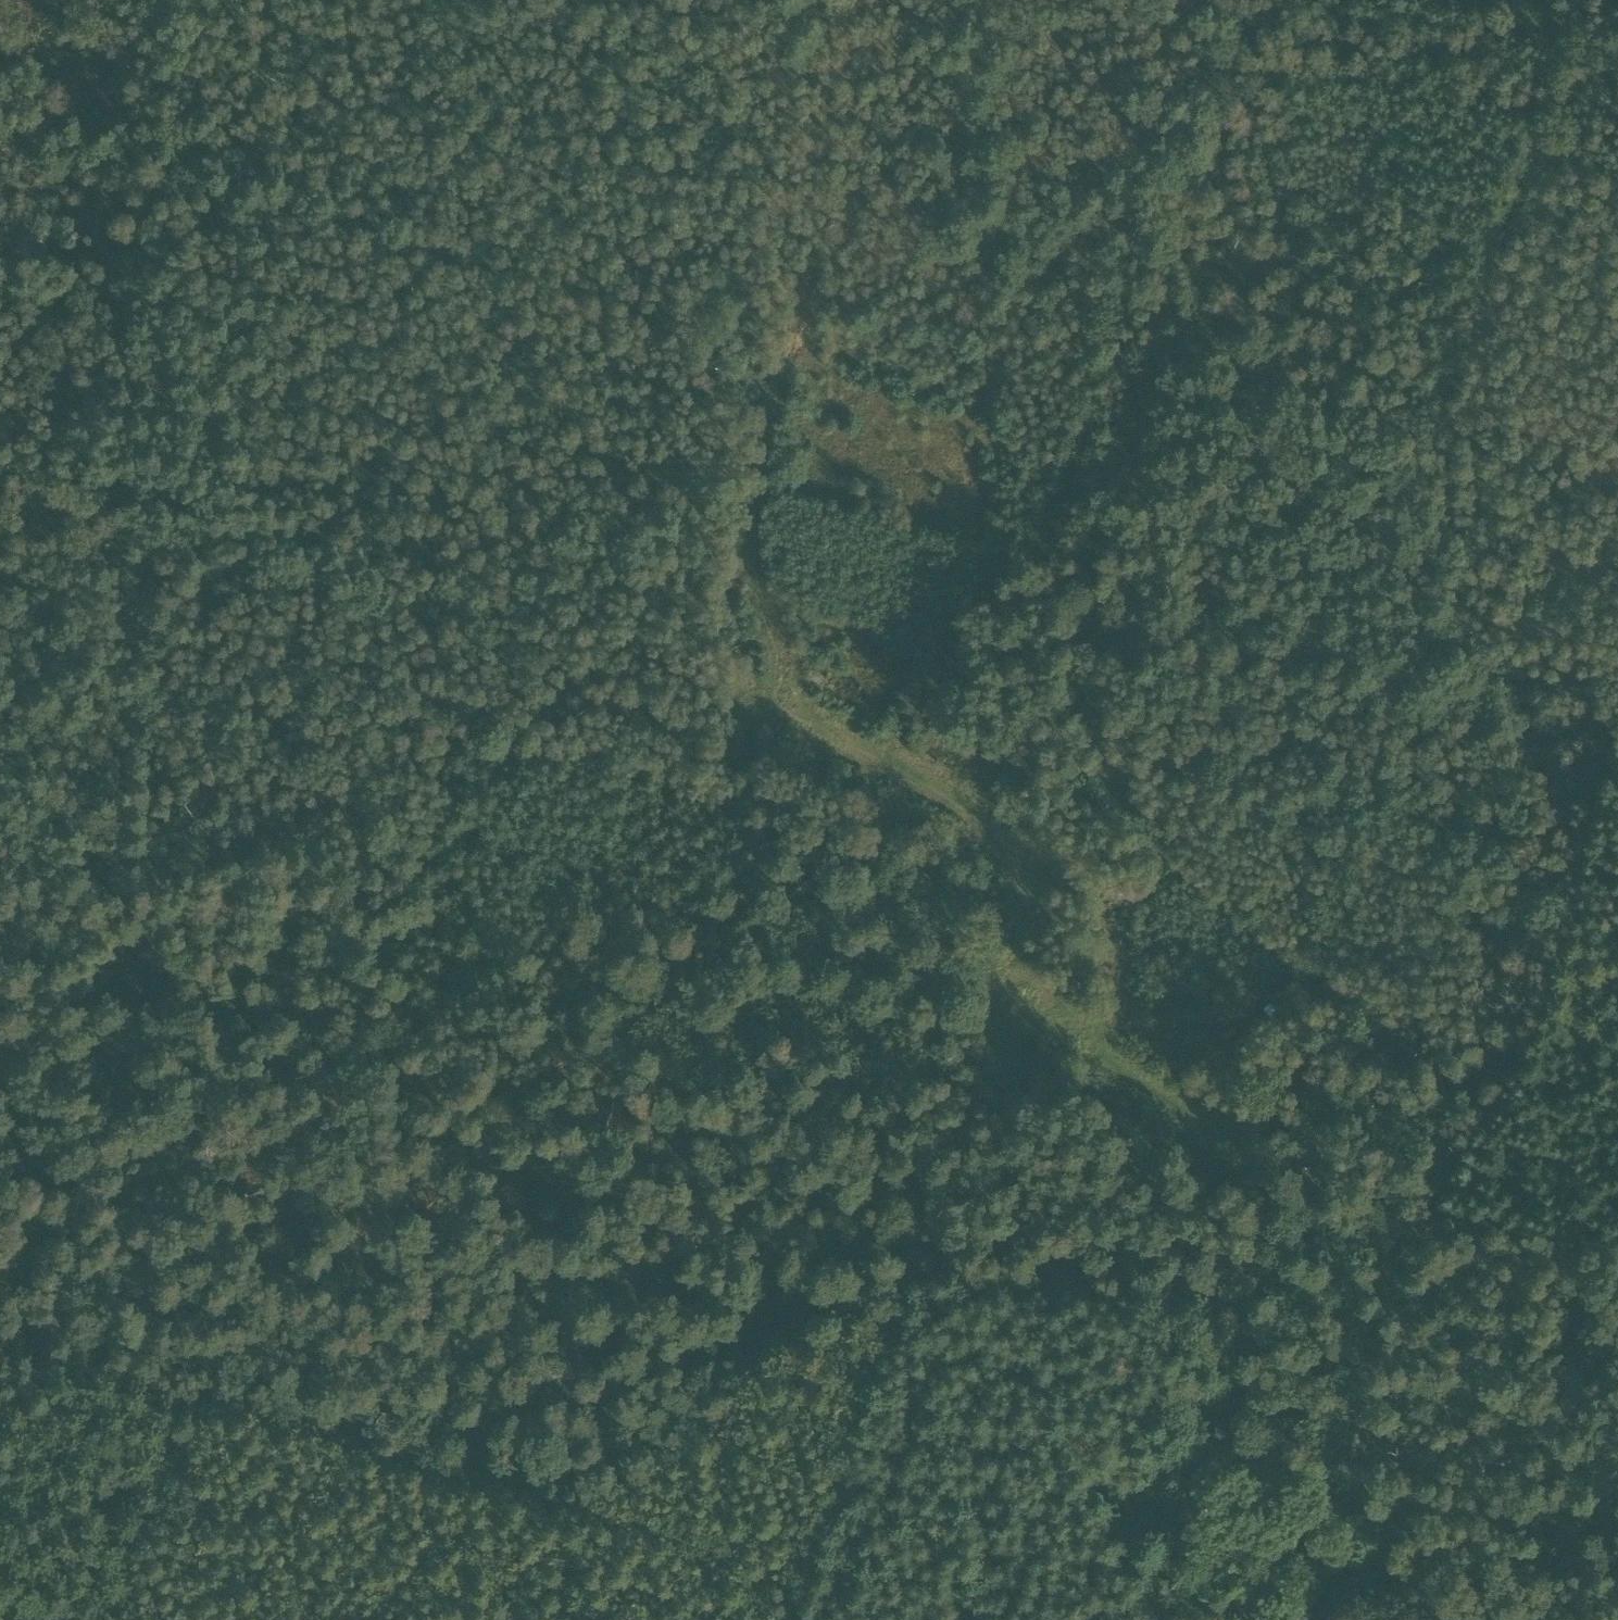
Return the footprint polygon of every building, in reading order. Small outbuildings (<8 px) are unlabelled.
[(1144,896),(1131,890),(1127,900),(1139,905),(1144,896)]
